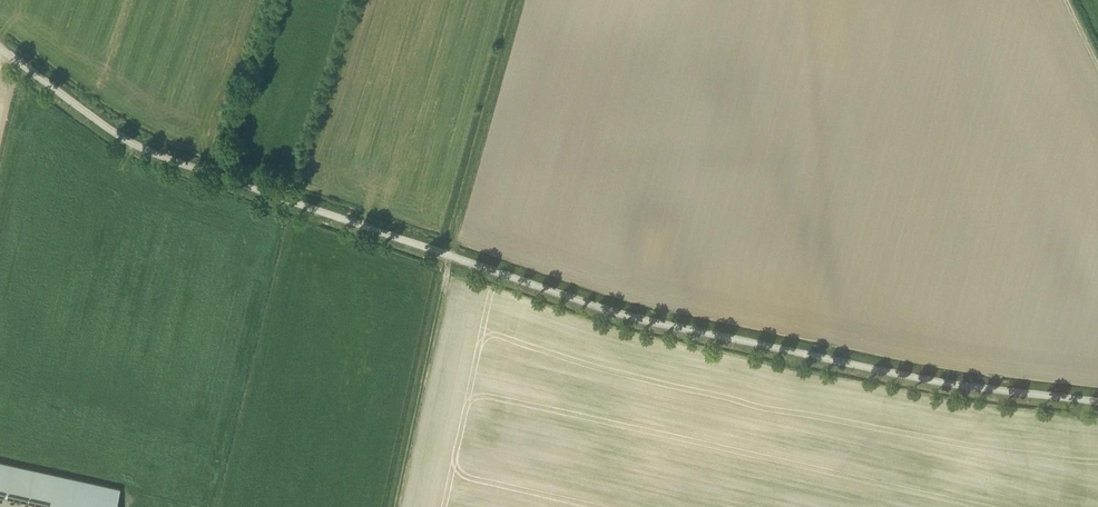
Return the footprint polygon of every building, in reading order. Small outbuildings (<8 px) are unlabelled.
[(120,488),(116,487),(116,485),(0,459),(0,506),(115,506),(120,488)]
